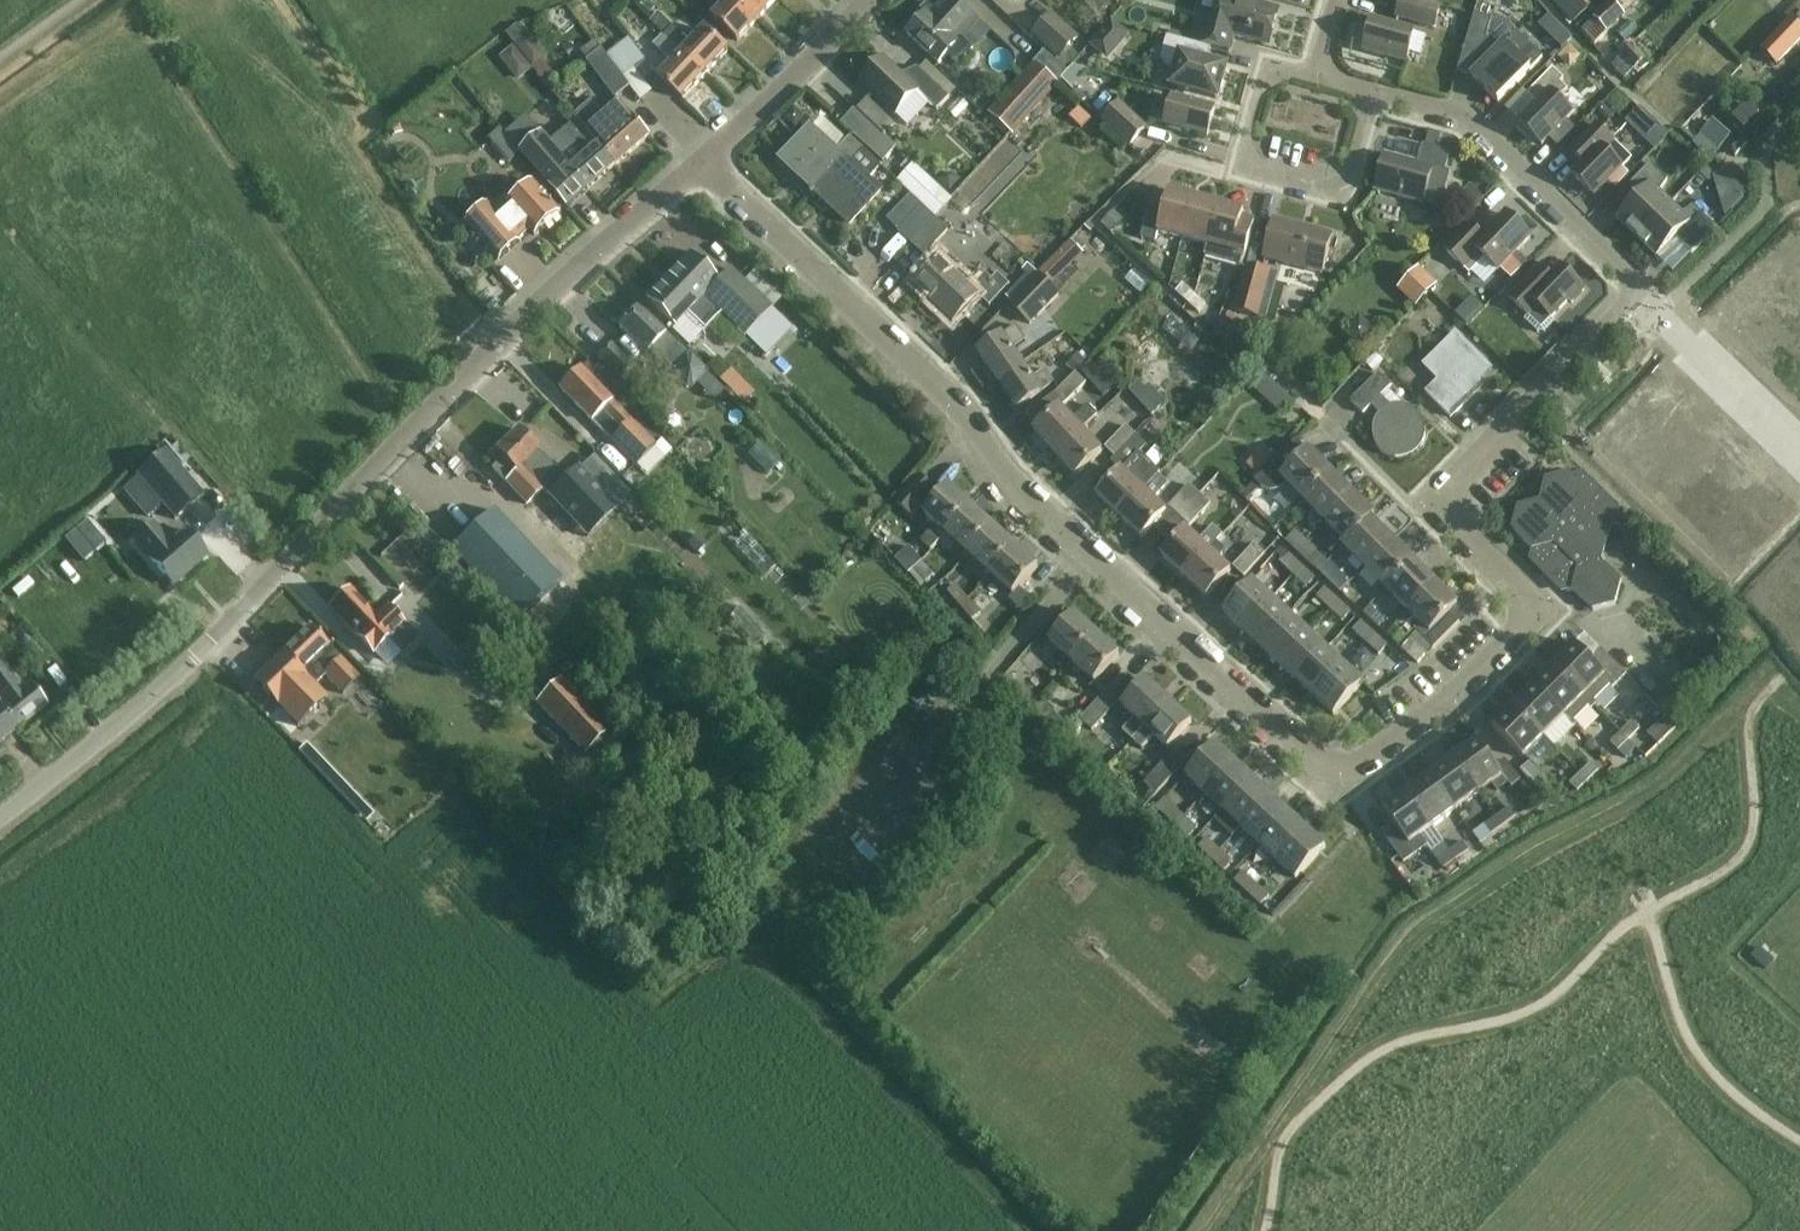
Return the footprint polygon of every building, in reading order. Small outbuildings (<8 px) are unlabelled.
[(758,20),(736,0),(730,0),(712,18),(738,41),(758,20)] [(758,20),(777,0),(736,0),(758,20)] [(980,20),(959,0),(952,0),(939,14),(927,2),(916,14),(922,19),(908,34),(939,64),(948,55),(959,65),(974,49),(963,39),(980,20)] [(1279,10),(1240,0),(1221,0),(1217,16),(1205,13),(1197,43),(1231,52),(1236,36),(1269,46),(1279,10)] [(1397,17),(1434,27),(1439,9),(1407,0),(1402,0),(1397,17)] [(1594,18),(1608,32),(1625,15),(1638,3),(1635,0),(1613,0),(1612,1),(1594,18)] [(659,13),(650,22),(664,36),(673,27),(659,13)] [(1486,63),(1472,77),(1499,104),(1543,59),(1516,32),(1498,51),(1486,39),(1492,19),(1475,14),(1464,51),(1479,56),(1486,63)] [(1060,57),(1077,38),(1052,15),(1035,34),(1060,57)] [(1108,61),(1129,36),(1110,20),(1089,45),(1108,61)] [(1372,21),(1364,51),(1407,63),(1409,53),(1422,56),(1427,36),(1415,32),(1372,21)] [(1789,21),(1759,52),(1777,68),(1799,44),(1799,31),(1789,21)] [(517,27),(507,36),(515,47),(526,37),(517,27)] [(664,36),(706,75),(728,51),(705,30),(692,44),(673,27),(664,36)] [(1563,30),(1553,40),(1563,49),(1568,44),(1570,41),(1572,39),(1563,30)] [(653,33),(647,39),(654,45),(660,39),(653,33)] [(683,99),(706,75),(664,36),(655,46),(674,64),(660,78),(683,99)] [(1172,86),(1218,99),(1227,68),(1202,61),(1206,47),(1168,36),(1161,59),(1166,67),(1176,70),(1172,86)] [(610,59),(625,79),(647,61),(633,43),(610,59)] [(1635,69),(1646,59),(1633,45),(1622,55),(1635,69)] [(1621,56),(1612,46),(1601,57),(1611,66),(1621,56)] [(1065,69),(1077,55),(1068,47),(1060,57),(1058,55),(1054,59),(1065,69)] [(1569,47),(1557,57),(1567,68),(1579,58),(1569,47)] [(625,79),(610,59),(603,50),(588,62),(616,99),(631,87),(625,79)] [(907,79),(885,58),(861,83),(895,115),(918,91),(938,110),(950,97),(918,67),(907,79)] [(1013,133),(1057,83),(1035,63),(990,113),(1013,133)] [(1073,65),(1061,79),(1072,88),(1089,70),(1073,65)] [(1520,124),(1542,146),(1573,114),(1559,100),(1568,90),(1561,83),(1564,80),(1553,69),(1528,95),(1538,105),(1520,124)] [(1165,125),(1208,137),(1215,110),(1173,99),(1168,114),(1155,111),(1152,121),(1165,125)] [(574,116),(577,120),(617,164),(617,165),(650,136),(632,116),(621,104),(605,118),(591,102),(574,116)] [(1748,102),(1732,118),(1744,130),(1760,114),(1748,102)] [(1119,105),(1104,121),(1131,145),(1146,129),(1119,105)] [(1079,109),(1070,119),(1082,129),(1090,119),(1079,109)] [(1638,109),(1625,122),(1637,133),(1655,150),(1667,136),(1649,119),(1638,109)] [(842,124),(884,162),(896,148),(855,110),(842,124)] [(1374,141),(1390,141),(1390,110),(1374,110),(1374,141)] [(1713,119),(1700,135),(1719,151),(1732,135),(1713,119)] [(569,206),(617,164),(577,120),(550,144),(542,134),(522,152),(530,161),(569,206)] [(814,191),(857,145),(851,139),(839,152),(811,125),(779,159),(814,191)] [(1615,142),(1614,143),(1596,126),(1571,152),(1584,164),(1573,175),(1594,197),(1614,177),(1621,183),(1629,174),(1623,169),(1633,159),(1615,142)] [(502,130),(489,140),(499,151),(511,141),(502,130)] [(1385,155),(1375,192),(1424,205),(1440,209),(1450,173),(1445,172),(1450,153),(1454,137),(1430,131),(1426,146),(1423,145),(1422,147),(1417,164),(1394,157),(1385,155)] [(857,145),(814,191),(850,225),(882,191),(870,180),(881,167),(857,145)] [(913,163),(896,180),(911,194),(923,206),(936,218),(953,200),(913,163)] [(1637,238),(1671,204),(1660,193),(1668,180),(1651,164),(1626,190),(1636,200),(1617,219),(1637,238)] [(1720,168),(1720,178),(1744,178),(1744,174),(1734,164),(1720,168)] [(943,174),(937,181),(948,191),(958,180),(953,175),(943,174)] [(489,205),(467,224),(500,261),(522,242),(520,240),(531,230),(535,236),(561,213),(535,183),(520,197),(509,206),(498,216),(489,205)] [(1472,185),(1457,200),(1469,212),(1484,197),(1472,185)] [(1150,206),(1141,239),(1155,243),(1158,232),(1183,239),(1194,198),(1169,191),(1164,210),(1150,206)] [(911,194),(887,220),(899,231),(912,243),(936,218),(923,206),(911,194)] [(1204,258),(1219,205),(1194,198),(1183,239),(1208,246),(1204,258)] [(1717,228),(1694,206),(1682,215),(1671,204),(1637,238),(1657,258),(1676,239),(1692,254),(1717,228)] [(1252,227),(1241,224),(1244,212),(1219,205),(1204,258),(1239,268),(1244,256),(1252,227)] [(1112,212),(1101,227),(1111,234),(1121,219),(1112,212)] [(1464,268),(1464,267),(1470,273),(1484,258),(1498,272),(1531,238),(1507,215),(1483,239),(1468,224),(1444,249),(1464,268)] [(936,218),(912,243),(925,255),(948,230),(936,218)] [(1274,219),(1264,259),(1322,274),(1333,235),(1274,219)] [(885,257),(903,240),(895,231),(877,248),(885,257)] [(1081,253),(1070,242),(1010,304),(1031,324),(1059,295),(1050,285),(1081,253)] [(690,254),(647,299),(676,327),(689,313),(707,330),(722,314),(745,337),(772,310),(745,284),(730,269),(718,282),(690,254)] [(941,258),(918,283),(942,307),(940,309),(954,322),(979,295),(979,294),(992,280),(981,269),(968,283),(941,258)] [(1514,260),(1502,271),(1510,279),(1521,267),(1514,260)] [(1259,318),(1271,272),(1246,265),(1234,311),(1259,318)] [(1419,267),(1398,290),(1417,308),(1438,285),(1419,267)] [(1561,267),(1542,286),(1532,276),(1510,299),(1529,317),(1525,321),(1538,333),(1545,333),(1555,323),(1551,319),(1569,301),(1572,304),(1585,290),(1561,267)] [(782,299),(755,274),(745,284),(772,310),(782,299)] [(979,294),(979,295),(990,306),(1010,285),(998,274),(992,280),(979,294)] [(1187,303),(1195,295),(1183,285),(1176,293),(1187,303)] [(1187,303),(1199,313),(1206,305),(1195,295),(1187,303)] [(639,308),(620,328),(647,354),(649,352),(658,362),(663,361),(673,370),(673,377),(686,389),(692,389),(707,374),(639,308)] [(787,336),(792,330),(772,310),(745,337),(766,357),(773,350),(787,336)] [(1227,341),(1235,317),(1223,312),(1214,336),(1227,341)] [(1359,316),(1344,334),(1362,349),(1376,331),(1359,316)] [(999,381),(1023,364),(1012,349),(1025,340),(1016,327),(1003,336),(979,353),(999,381)] [(1483,372),(1483,367),(1481,361),(1478,356),(1456,333),(1438,351),(1435,357),(1433,362),(1433,368),(1435,374),(1438,379),(1439,380),(1426,393),(1451,418),(1478,391),(1474,388),(1478,384),(1481,378),(1483,372)] [(599,359),(622,380),(634,367),(612,345),(599,359)] [(1078,354),(1067,364),(1074,371),(1084,361),(1078,354)] [(1373,372),(1382,363),(1374,355),(1365,363),(1373,372)] [(1023,364),(999,381),(1019,409),(1042,392),(1055,383),(1046,370),(1033,379),(1023,364)] [(631,421),(612,402),(581,369),(560,390),(635,466),(656,446),(631,421)] [(1066,405),(1087,383),(1076,373),(1055,394),(1066,405)] [(1395,406),(1390,407),(1381,397),(1392,387),(1379,374),(1351,401),(1363,414),(1372,405),(1380,414),(1377,417),(1375,421),(1373,425),(1373,430),(1373,435),(1373,439),(1375,443),(1377,447),(1380,451),(1384,454),(1388,456),(1392,458),(1397,458),(1402,458),(1406,458),(1410,456),(1414,454),(1418,451),(1421,447),(1423,443),(1425,439),(1425,435),(1426,430),(1425,426),(1424,422),(1422,418),(1419,414),(1416,411),(1412,409),(1408,407),(1404,406),(1399,405),(1395,406)] [(1102,375),(1093,385),(1104,395),(1114,385),(1102,375)] [(1260,392),(1282,412),(1297,396),(1275,375),(1260,392)] [(1056,454),(1082,430),(1096,418),(1086,408),(1073,420),(1061,408),(1035,432),(1056,454)] [(1116,458),(1137,436),(1126,426),(1105,448),(1116,458)] [(556,470),(538,451),(539,450),(519,430),(496,453),(503,460),(492,470),(527,505),(543,489),(540,486),(556,470)] [(1082,430),(1056,454),(1077,477),(1103,452),(1082,430)] [(1161,473),(1140,453),(1147,446),(1137,436),(1116,458),(1125,467),(1098,497),(1120,517),(1144,491),(1161,473)] [(1331,472),(1309,450),(1307,453),(1295,441),(1255,481),(1262,488),(1262,487),(1273,492),(1284,487),(1288,484),(1304,500),(1331,472)] [(1263,448),(1249,465),(1258,473),(1273,457),(1263,448)] [(139,477),(124,490),(148,518),(163,505),(176,520),(204,496),(166,452),(137,476),(139,477)] [(556,470),(540,486),(543,489),(588,538),(619,509),(617,507),(581,469),(580,467),(566,480),(556,470)] [(1326,522),(1353,494),(1331,472),(1304,500),(1326,522)] [(628,473),(621,480),(630,489),(637,482),(628,473)] [(1615,605),(1622,582),(1602,562),(1616,507),(1584,475),(1573,477),(1569,473),(1547,479),(1540,501),(1518,507),(1512,530),(1533,551),(1531,555),(1568,592),(1572,590),(1593,611),(1615,605)] [(920,477),(897,503),(911,517),(935,490),(920,477)] [(1144,491),(1120,517),(1143,538),(1167,512),(1155,501),(1168,487),(1157,477),(1144,491)] [(1190,485),(1169,508),(1180,517),(1200,495),(1190,485)] [(947,534),(971,507),(949,486),(924,514),(937,526),(922,542),(932,551),(947,534)] [(1180,517),(1190,527),(1211,504),(1200,494),(1200,495),(1180,517)] [(1347,543),(1372,519),(1375,516),(1353,494),(1326,522),(1347,543)] [(969,554),(994,527),(971,507),(947,534),(969,554)] [(493,512),(451,552),(459,560),(471,573),(519,623),(534,608),(561,583),(493,512)] [(1365,568),(1393,540),(1372,519),(1347,543),(1343,546),(1365,568)] [(88,522),(65,541),(84,563),(106,545),(88,522)] [(173,585),(207,556),(186,531),(173,543),(155,524),(135,541),(173,585)] [(1185,577),(1209,551),(1223,535),(1213,526),(1199,542),(1186,530),(1162,556),(1185,577)] [(991,574),(1016,547),(994,527),(969,554),(991,574)] [(1296,552),(1306,541),(1296,531),(1286,542),(1296,552)] [(698,535),(689,544),(699,554),(708,545),(698,535)] [(728,545),(752,574),(765,563),(741,535),(728,545)] [(1387,589),(1415,562),(1393,540),(1365,568),(1387,589)] [(1307,562),(1317,551),(1306,541),(1296,552),(1307,562)] [(1209,551),(1185,577),(1207,598),(1231,572),(1221,562),(1228,554),(1216,543),(1209,551)] [(1244,577),(1265,554),(1255,545),(1234,567),(1244,577)] [(915,568),(923,561),(910,547),(902,554),(896,559),(909,573),(915,568)] [(1016,547),(991,574),(1014,595),(1038,568),(1016,547)] [(1294,576),(1302,567),(1289,555),(1281,564),(1294,576)] [(445,572),(458,585),(471,573),(459,560),(445,572)] [(923,561),(915,568),(927,583),(935,576),(923,561)] [(1408,611),(1436,583),(1415,562),(1387,589),(1408,611)] [(1307,588),(1315,579),(1302,567),(1294,576),(1307,588)] [(1341,593),(1351,582),(1340,572),(1330,583),(1341,593)] [(1243,631),(1273,599),(1254,581),(1224,613),(1243,631)] [(1351,603),(1362,592),(1351,582),(1341,593),(1351,603)] [(1436,583),(1408,611),(1421,624),(1415,630),(1434,649),(1460,623),(1450,613),(1458,605),(1436,583)] [(960,606),(969,599),(956,585),(948,592),(960,606)] [(349,588),(329,608),(342,620),(339,623),(355,640),(356,638),(372,655),(388,639),(403,654),(418,640),(387,608),(378,618),(349,588)] [(1330,609),(1338,601),(1325,588),(1317,597),(1330,609)] [(973,621),(981,614),(969,599),(960,606),(973,621)] [(1261,648),(1291,615),(1273,599),(1243,631),(1261,648)] [(1343,621),(1351,613),(1338,601),(1330,609),(1343,621)] [(740,606),(729,617),(757,646),(769,635),(740,606)] [(1371,607),(1363,615),(1378,629),(1385,621),(1371,607)] [(534,608),(519,623),(537,642),(552,627),(534,608)] [(1072,662),(1097,635),(1075,614),(1050,641),(1072,662)] [(1279,664),(1309,632),(1291,615),(1261,648),(1279,664)] [(1366,643),(1374,634),(1361,622),(1353,631),(1366,643)] [(563,659),(574,648),(554,627),(542,637),(563,659)] [(282,654),(255,681),(300,726),(328,698),(316,685),(325,676),(343,695),(360,679),(341,659),(328,646),(310,628),(282,654)] [(1297,681),(1327,649),(1309,632),(1279,664),(1297,681)] [(1379,655),(1387,646),(1374,634),(1366,643),(1379,655)] [(1097,635),(1072,662),(1095,683),(1120,656),(1097,635)] [(1402,649),(1418,664),(1427,654),(1416,645),(1414,647),(1408,642),(1402,649)] [(1595,707),(1627,675),(1602,650),(1591,661),(1575,645),(1554,666),(1595,707)] [(1315,698),(1345,666),(1327,649),(1297,681),(1315,698)] [(0,662),(0,745),(47,706),(31,686),(24,692),(0,662)] [(1345,666),(1315,698),(1334,715),(1364,683),(1345,666)] [(1575,727),(1595,707),(1554,666),(1534,686),(1565,717),(1575,727)] [(562,681),(537,705),(585,754),(610,731),(562,681)] [(1133,741),(1170,702),(1147,681),(1123,707),(1136,719),(1124,732),(1133,741)] [(1031,706),(1039,698),(1025,686),(1017,694),(1031,706)] [(1544,738),(1565,717),(1534,686),(1513,707),(1544,738)] [(1092,731),(1119,702),(1107,692),(1080,720),(1092,731)] [(1045,719),(1053,711),(1039,698),(1031,706),(1045,719)] [(1170,702),(1133,741),(1143,750),(1155,736),(1168,749),(1192,723),(1170,702)] [(1524,759),(1544,738),(1513,707),(1493,728),(1524,759)] [(924,723),(929,719),(922,712),(918,716),(924,723)] [(1659,745),(1676,729),(1666,718),(1649,735),(1659,745)] [(1658,750),(1639,731),(1640,730),(1633,722),(1622,733),(1648,759),(1648,760),(1658,750)] [(1636,748),(1648,759),(1622,733),(1611,744),(1619,751),(1626,759),(1636,748)] [(1505,760),(1496,766),(1478,741),(1454,758),(1480,793),(1492,784),(1498,792),(1509,784),(1512,788),(1521,780),(1505,760)] [(1205,794),(1235,762),(1216,745),(1187,777),(1205,794)] [(1159,792),(1185,764),(1173,753),(1147,781),(1159,792)] [(1456,810),(1480,793),(1454,758),(1430,775),(1456,810)] [(1551,783),(1532,760),(1521,770),(1540,793),(1551,783)] [(1223,811),(1253,779),(1235,762),(1205,794),(1223,811)] [(1581,774),(1589,781),(1599,771),(1592,763),(1581,774)] [(1578,792),(1589,781),(1581,774),(1570,784),(1578,792)] [(1433,827),(1456,810),(1430,775),(1407,792),(1433,827)] [(1241,828),(1271,796),(1253,779),(1223,811),(1241,828)] [(1421,836),(1433,827),(1407,792),(1383,809),(1398,829),(1386,838),(1404,863),(1428,846),(1421,836)] [(1259,845),(1289,813),(1271,796),(1241,828),(1259,845)] [(1176,826),(1184,817),(1171,805),(1163,814),(1176,826)] [(1504,826),(1516,817),(1510,809),(1497,818),(1504,826)] [(1277,862),(1307,830),(1289,813),(1259,845),(1277,862)] [(1189,838),(1197,829),(1184,817),(1176,826),(1189,838)] [(1492,835),(1504,826),(1497,818),(1485,827),(1492,835)] [(1277,862),(1296,879),(1326,847),(1307,830),(1277,862)] [(1480,831),(1474,835),(1480,843),(1486,839),(1480,831)] [(533,832),(526,839),(532,845),(539,838),(533,832)] [(1212,859),(1220,850),(1207,838),(1199,847),(1212,859)] [(1450,852),(1457,860),(1469,852),(1463,843),(1450,852)] [(1225,872),(1233,863),(1220,850),(1212,859),(1225,872)] [(1444,869),(1457,860),(1450,852),(1438,861),(1444,869)] [(1248,893),(1256,884),(1243,872),(1235,881),(1248,893)] [(1261,905),(1269,896),(1256,884),(1248,893),(1261,905)]
